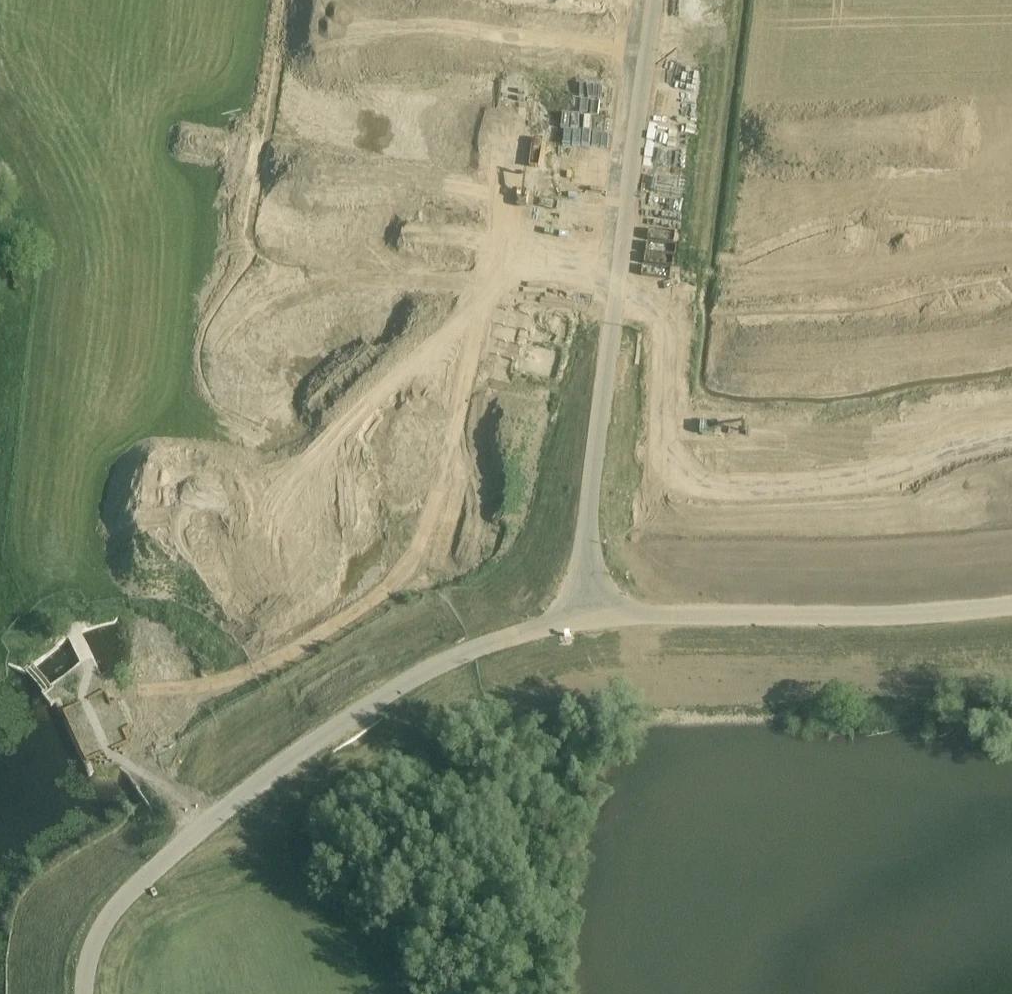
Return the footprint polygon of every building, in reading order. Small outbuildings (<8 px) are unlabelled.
[(67,673),(81,664),(94,655),(96,653),(95,652),(93,653),(86,657),(79,662),(66,671),(67,673)] [(86,657),(79,662),(81,664),(92,680),(93,682),(96,680),(106,673),(105,671),(94,655),(93,653),(86,657)] [(92,680),(78,689),(79,691),(93,682),(96,680),(106,673),(108,671),(107,669),(105,671),(92,680)] [(55,681),(67,673),(66,671),(37,691),(38,693),(55,681)] [(55,681),(38,693),(49,709),(67,697),(55,681)] [(51,711),(79,691),(78,689),(67,697),(49,709),(51,711)] [(100,772),(107,780),(108,781),(109,781),(111,780),(113,780),(113,779),(114,777),(114,776),(114,774),(107,766),(100,772)] [(141,785),(148,793),(130,817),(133,819),(152,793),(136,775),(110,782),(110,785),(135,778),(141,785)]
